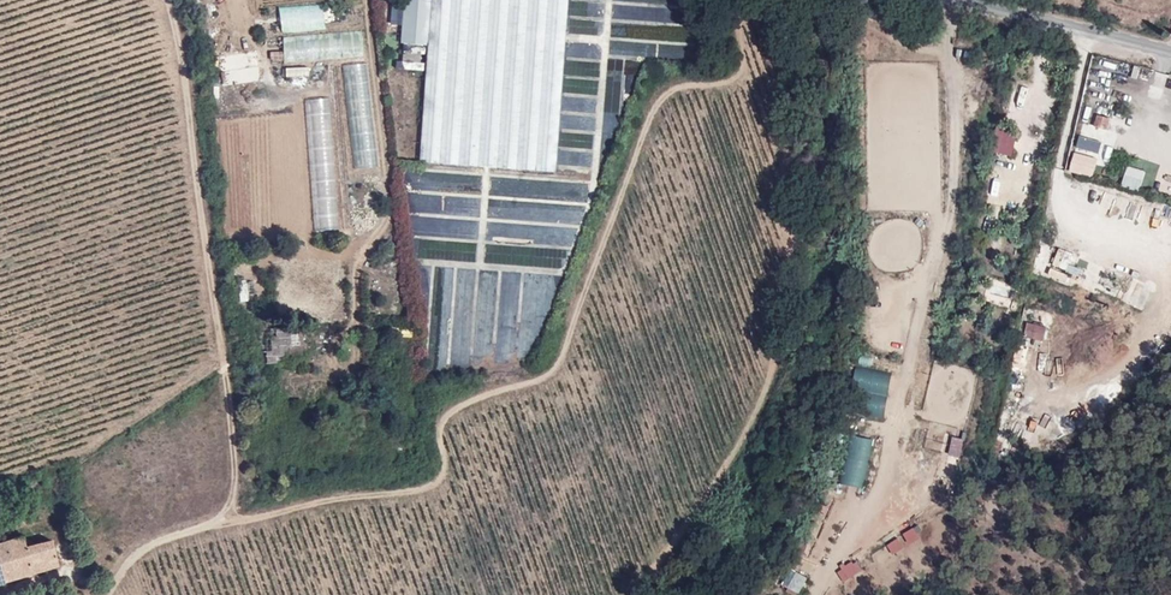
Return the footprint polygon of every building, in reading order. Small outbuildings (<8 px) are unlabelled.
[(567,0),(404,0),(402,40),(428,41),(420,159),(554,168),(567,0)] [(283,33),(326,30),(324,4),(281,6),(283,33)] [(365,30),(332,32),(333,58),(366,56),(365,30)] [(287,62),(332,59),(330,31),(285,34),(287,62)] [(630,35),(610,38),(616,76),(642,72),(639,59),(650,57),(648,42),(632,45),(630,35)] [(256,53),(219,57),(223,86),(259,82),(256,53)] [(364,68),(343,70),(353,171),(374,169),(364,68)] [(326,100),(304,102),(314,230),(335,229),(326,100)] [(1111,119),(1096,115),(1093,127),(1107,131),(1111,119)] [(992,151),(1013,159),(1021,136),(1000,129),(992,151)] [(1106,180),(1114,155),(1099,150),(1097,157),(1076,150),(1069,170),(1106,180)] [(1125,188),(1142,193),(1148,174),(1130,169),(1125,188)] [(420,194),(419,202),(438,202),(438,195),(420,194)] [(1043,340),(1046,328),(1026,323),(1023,336),(1043,340)] [(44,531),(0,544),(0,581),(58,564),(51,538),(46,540),(44,531)]
